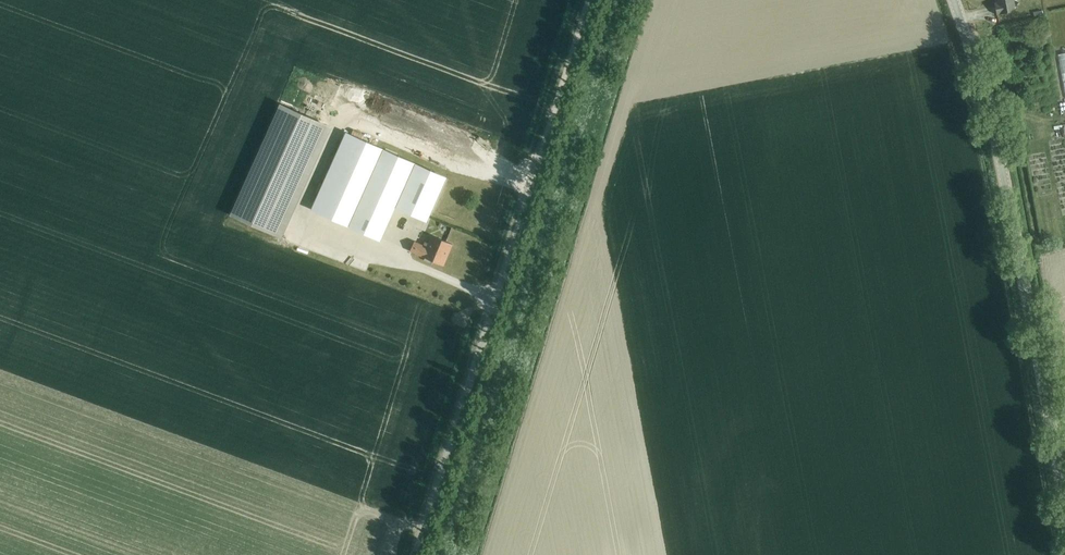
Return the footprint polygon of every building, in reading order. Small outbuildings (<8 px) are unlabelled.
[(996,4),(994,5),(996,16),(1007,14),(1006,13),(1009,13),(1014,8),(1013,0),(995,0),(996,4)] [(280,106),(248,178),(290,197),(322,125),(280,106)] [(1064,144),(1064,143),(1062,135),(1051,139),(1054,148),(1064,144)] [(314,208),(321,211),(346,222),(381,238),(394,208),(426,222),(445,180),(347,136),(314,208)] [(443,266),(453,244),(432,235),(428,243),(425,242),(423,246),(414,242),(410,251),(422,257),(423,257),(443,266)]
